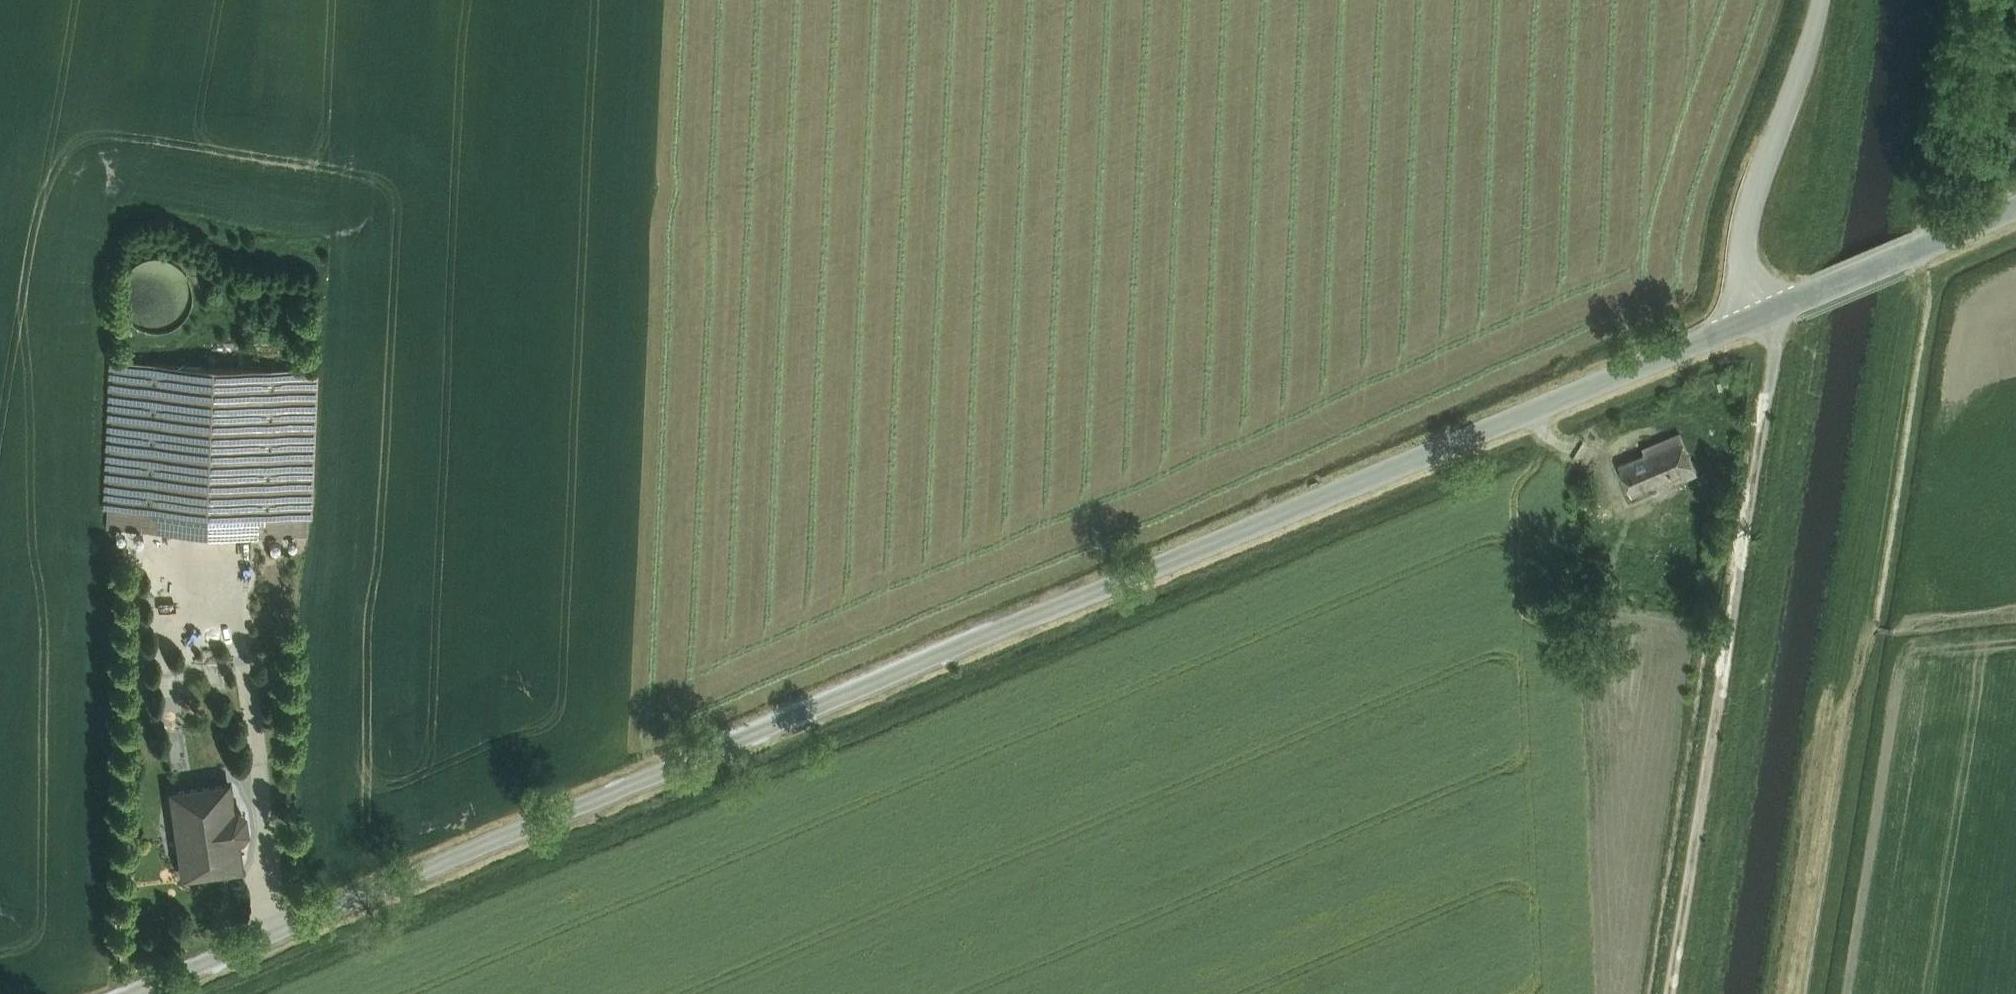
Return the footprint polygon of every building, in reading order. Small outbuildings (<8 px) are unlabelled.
[(187,298),(188,293),(187,287),(185,280),(182,274),(177,268),(171,263),(164,260),(157,258),(150,258),(139,261),(132,265),(128,269),(124,273),(121,280),(119,286),(119,294),(120,301),(122,309),(127,316),(130,319),(136,323),(142,326),(150,327),(156,327),(164,326),(170,323),(175,319),(179,316),(183,310),(186,304),(187,298)] [(308,373),(115,364),(107,526),(305,534),(308,373)] [(1679,430),(1609,458),(1625,497),(1695,469),(1679,430)] [(167,787),(178,872),(240,863),(228,778),(167,787)]
